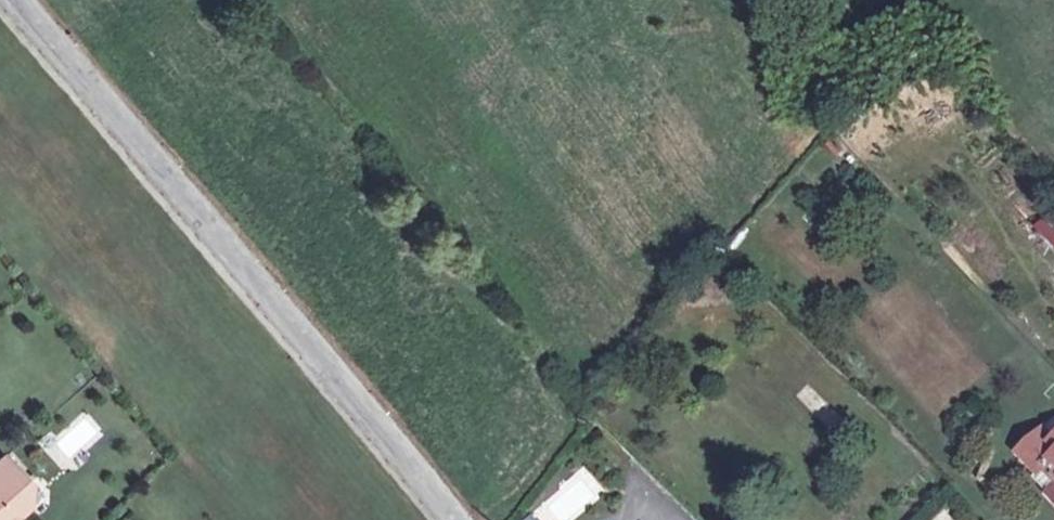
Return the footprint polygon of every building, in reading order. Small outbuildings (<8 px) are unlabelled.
[(1041,229),(1050,239),(1053,236),(1053,227),(1049,221),(1041,229)] [(1048,429),(1031,445),(1051,466),(1053,464),(1053,435),(1048,429)] [(1047,472),(1051,466),(1031,445),(1026,450),(1047,472)] [(27,505),(28,485),(3,457),(0,460),(0,519),(10,519),(27,505)]
